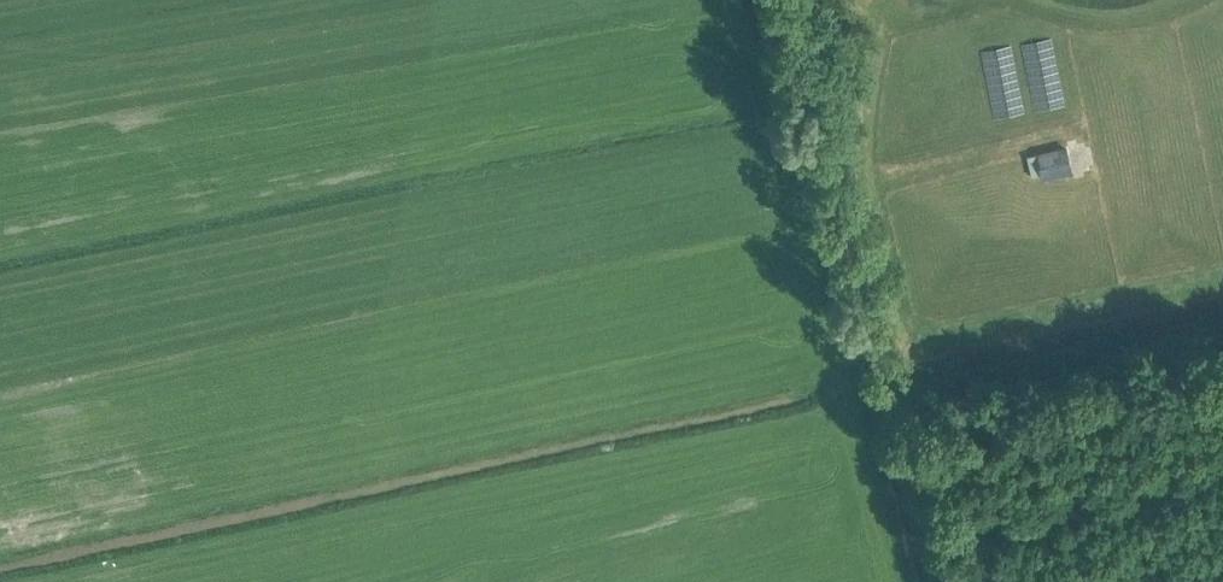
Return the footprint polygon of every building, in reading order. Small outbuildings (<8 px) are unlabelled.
[(1072,173),(1066,146),(1036,153),(1042,180),(1072,173)]
